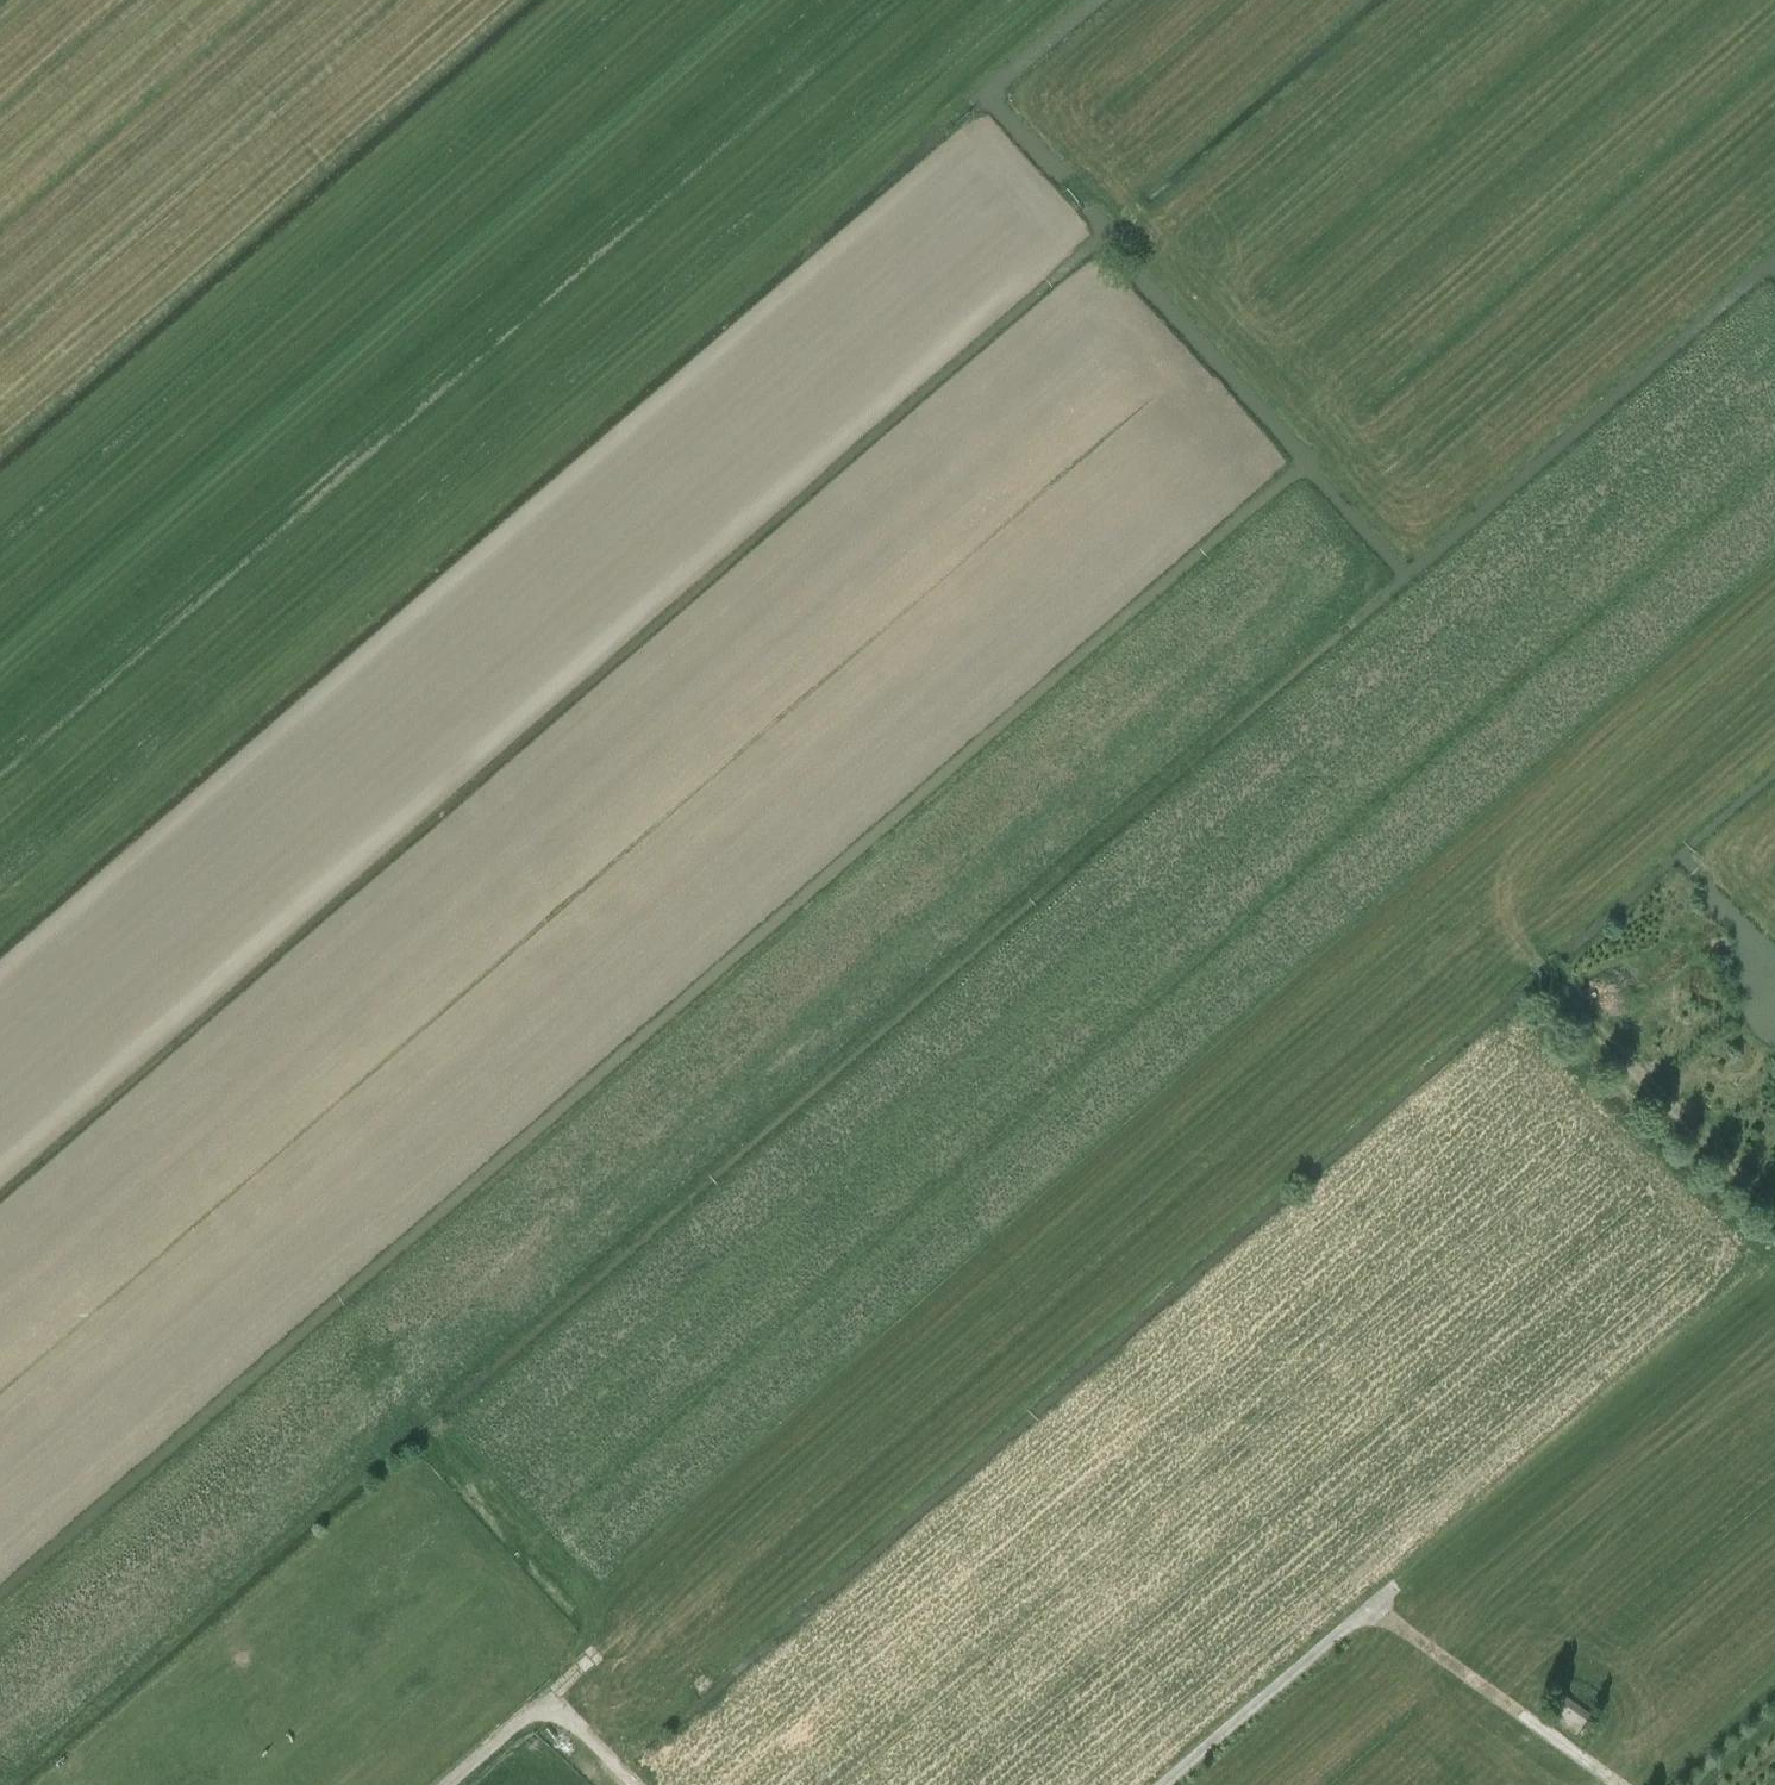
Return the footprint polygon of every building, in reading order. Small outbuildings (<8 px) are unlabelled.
[(1596,1722),(1566,1701),(1551,1722),(1580,1743),(1596,1722)]
